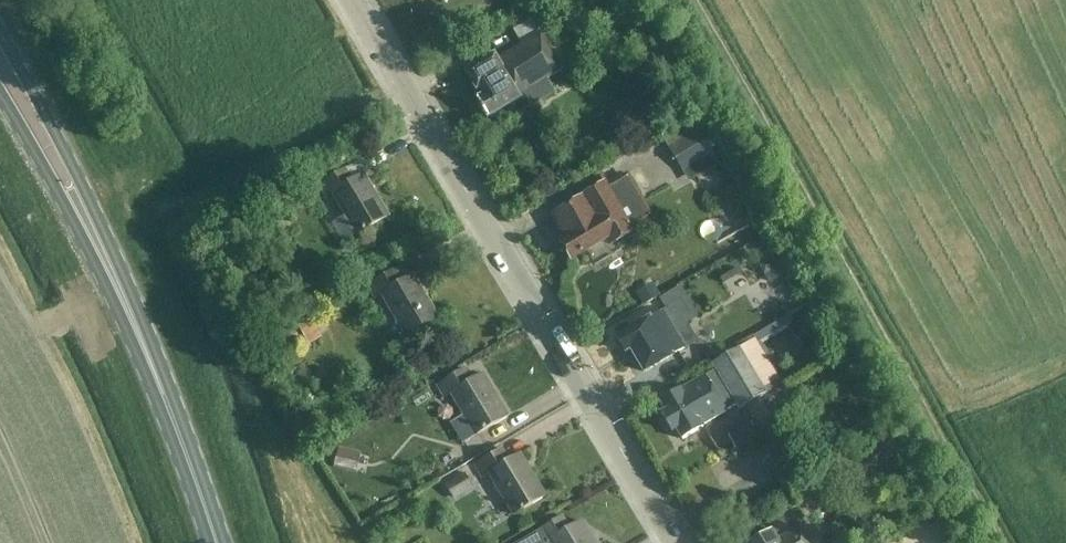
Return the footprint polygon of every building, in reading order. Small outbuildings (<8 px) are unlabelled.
[(496,56),(466,73),(481,97),(478,99),(489,118),(522,99),(520,96),(547,80),(561,72),(540,37),(499,61),(496,56)] [(702,126),(670,145),(685,170),(717,152),(702,126)] [(358,235),(390,216),(364,174),(353,181),(346,169),(319,184),(327,197),(333,193),(358,235)] [(586,199),(555,216),(567,238),(561,242),(572,260),(609,239),(612,245),(633,233),(632,231),(656,218),(640,190),(631,175),(607,189),(604,183),(584,195),(586,199)] [(742,208),(733,214),(739,223),(748,218),(742,208)] [(408,336),(439,317),(414,275),(427,267),(420,255),(396,270),(369,286),(377,298),(383,294),(408,336)] [(772,270),(767,262),(760,267),(764,275),(772,270)] [(691,316),(682,299),(618,337),(626,352),(632,349),(645,372),(686,348),(673,326),(691,316)] [(806,346),(823,326),(805,311),(788,331),(806,346)] [(310,316),(297,324),(308,343),(322,335),(310,316)] [(293,327),(277,336),(285,348),(300,339),(293,327)] [(676,429),(683,440),(703,427),(702,425),(736,404),(740,410),(767,393),(763,387),(778,378),(755,341),(740,350),(740,349),(713,365),(717,371),(706,378),(705,377),(683,391),(682,388),(660,402),(665,411),(662,413),(672,431),(676,429)] [(477,435),(509,416),(483,374),(472,381),(465,369),(439,385),(446,397),(452,393),(477,435)] [(880,442),(879,451),(887,456),(895,452),(895,443),(888,438),(880,442)] [(339,448),(334,467),(351,472),(356,452),(339,448)] [(515,515),(547,497),(521,454),(510,461),(503,449),(476,465),(484,477),(490,473),(515,515)] [(454,500),(474,488),(465,473),(445,485),(454,500)] [(837,483),(828,489),(833,497),(843,492),(837,483)] [(582,521),(571,528),(563,516),(519,542),(595,542),(582,521)] [(801,527),(790,533),(783,522),(774,528),(775,530),(753,542),(810,542),(801,527)]
